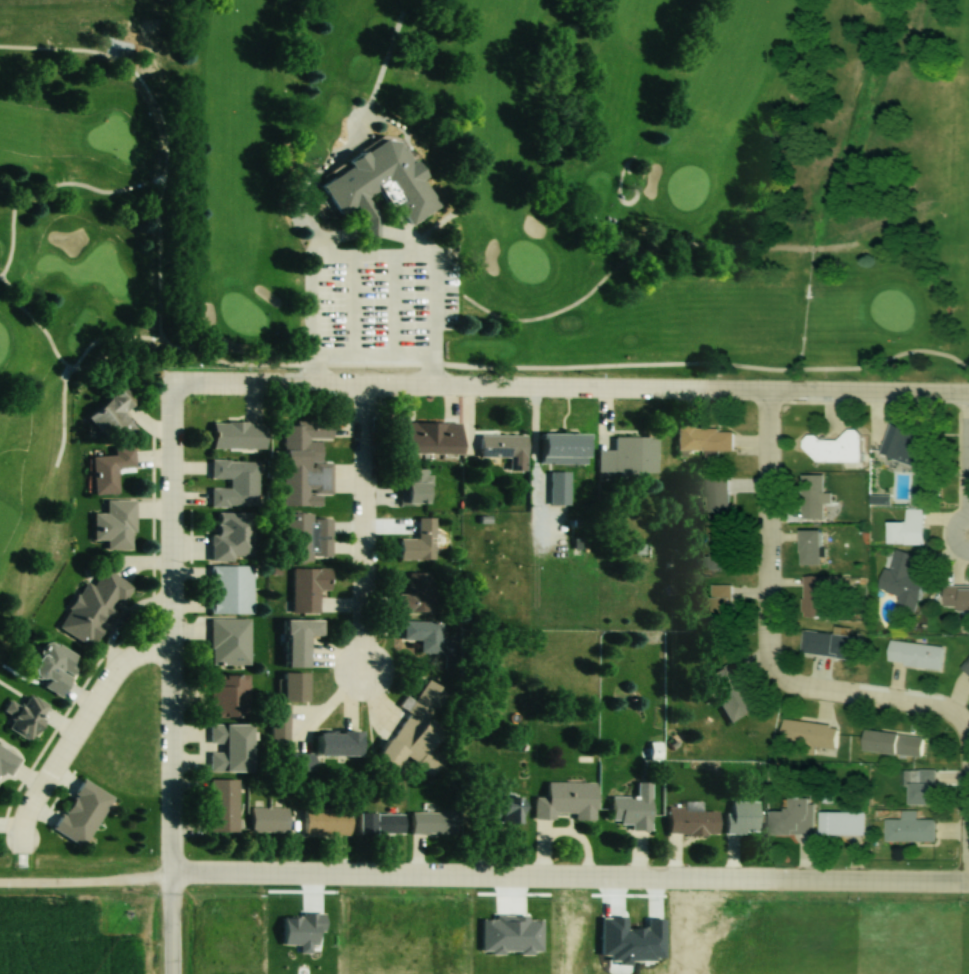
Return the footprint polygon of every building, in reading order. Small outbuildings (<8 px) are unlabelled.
[(442,203),(390,132),(318,185),(341,216),(351,208),(367,230),(376,223),(361,202),(376,191),(391,210),(396,207),(411,226),(442,203)] [(85,416),(106,444),(131,425),(122,413),(136,403),(125,387),(85,416)] [(282,420),(281,505),(320,505),(320,494),(330,494),(331,462),(320,462),(320,439),(331,439),(331,421),(282,420)] [(461,453),(461,422),(401,422),(401,453),(461,453)] [(264,423),(211,423),(211,449),(264,449),(264,423)] [(733,451),(733,428),(677,427),(677,451),(733,451)] [(860,462),(861,430),(842,430),(842,438),(804,438),(804,462),(860,462)] [(540,463),(587,463),(587,434),(540,434),(540,463)] [(526,456),(526,435),(479,435),(479,456),(526,456)] [(656,475),(656,437),(614,437),(614,450),(598,450),(598,471),(620,471),(620,475),(656,475)] [(90,453),(92,494),(117,493),(116,469),(133,468),(133,451),(90,453)] [(257,461),(210,460),(209,479),(227,479),(227,488),(209,488),(209,506),(255,507),(257,461)] [(428,468),(397,469),(398,504),(429,503),(428,468)] [(568,471),(549,471),(549,505),(568,505),(568,471)] [(729,478),(704,477),(703,522),(729,523),(729,478)] [(822,518),(822,481),(803,481),(803,518),(822,518)] [(133,500),(105,500),(105,513),(92,514),(92,541),(104,541),(104,550),(134,550),(133,500)] [(925,509),(906,509),(906,522),(888,522),(888,544),(925,544),(925,509)] [(212,559),(252,558),(251,512),(211,513),(212,559)] [(281,514),(281,560),(331,560),(331,514),(281,514)] [(417,539),(398,539),(398,559),(433,559),(433,517),(417,517),(417,539)] [(823,529),(801,529),(801,565),(823,565),(823,529)] [(729,534),(702,534),(702,570),(729,570),(729,534)] [(914,615),(925,578),(909,573),(915,555),(895,549),(880,593),(897,598),(894,608),(914,615)] [(57,628),(89,648),(117,603),(120,605),(132,586),(97,564),(57,628)] [(208,565),(208,613),(250,613),(250,565),(208,565)] [(292,613),(318,613),(318,590),(330,590),(330,568),(292,568),(292,613)] [(432,572),(406,572),(406,610),(432,610),(432,572)] [(838,589),(838,575),(802,575),(802,617),(826,617),(826,589),(838,589)] [(708,585),(708,625),(730,625),(730,585),(708,585)] [(968,611),(968,585),(945,585),(945,611),(968,611)] [(208,664),(249,664),(249,618),(208,618),(208,664)] [(321,635),(321,619),(285,619),(285,667),(308,667),(308,635),(321,635)] [(403,640),(419,640),(419,654),(441,654),(441,621),(403,621),(403,640)] [(863,637),(803,630),(800,654),(860,661),(863,637)] [(81,661),(50,640),(26,675),(57,697),(81,661)] [(943,645),(889,642),(888,667),(941,670),(943,645)] [(958,671),(968,679),(968,657),(958,671)] [(748,712),(731,668),(708,676),(726,721),(748,712)] [(307,673),(282,673),(282,701),(307,701),(307,673)] [(248,674),(209,674),(209,716),(247,716),(248,674)] [(433,777),(444,756),(433,750),(444,728),(430,721),(445,691),(422,679),(381,760),(397,768),(401,760),(433,777)] [(30,742),(49,708),(26,694),(20,706),(7,698),(0,711),(11,718),(5,728),(30,742)] [(270,743),(288,743),(288,709),(270,709),(270,743)] [(784,720),(782,745),(834,749),(836,724),(784,720)] [(252,771),(252,724),(208,724),(208,771),(252,771)] [(923,735),(864,729),(862,750),(921,757),(923,735)] [(360,756),(360,732),(317,732),(317,756),(360,756)] [(1,774),(7,778),(19,759),(0,748),(0,775),(1,774)] [(910,804),(933,804),(933,769),(910,769),(910,804)] [(52,830),(83,848),(112,797),(82,779),(52,830)] [(209,833),(236,833),(237,780),(209,780),(209,833)] [(594,821),(594,782),(546,783),(546,797),(534,797),(534,822),(554,821),(554,814),(574,813),(574,821),(594,821)] [(630,831),(650,832),(650,783),(636,783),(636,797),(611,797),(611,824),(630,824),(630,831)] [(500,823),(523,823),(523,797),(500,797),(500,823)] [(789,798),(789,810),(769,810),(769,834),(811,834),(811,798),(789,798)] [(727,833),(757,833),(757,801),(727,801),(727,833)] [(288,832),(288,808),(249,808),(249,832),(288,832)] [(349,835),(349,808),(304,808),(304,835),(349,835)] [(668,835),(718,835),(718,809),(668,809),(668,835)] [(900,819),(884,819),(884,841),(935,841),(935,819),(916,819),(916,810),(900,810),(900,819)] [(862,835),(862,812),(819,812),(819,835),(862,835)] [(358,836),(403,836),(403,813),(358,813),(358,836)] [(455,835),(455,813),(411,813),(411,835),(455,835)]
